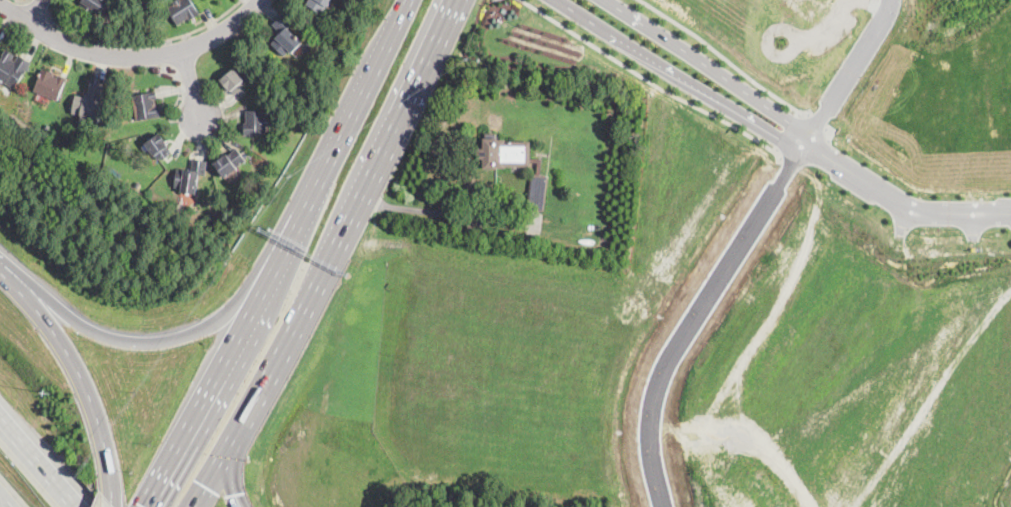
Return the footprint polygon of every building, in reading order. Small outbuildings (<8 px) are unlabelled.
[(81,2),(82,0),(108,0),(100,14),(97,12),(93,18),(78,9),(82,3),(81,2)] [(173,2),(176,0),(181,0),(191,0),(200,14),(190,21),(188,18),(178,25),(167,9),(174,4),(173,2)] [(306,3),(308,0),(331,0),(323,13),(306,3)] [(291,53),(289,51),(283,56),(271,44),(276,39),(275,38),(280,32),(272,25),(283,14),(292,23),(288,28),(302,42),(291,53)] [(311,49),(308,51),(304,50),(303,46),(304,43),(308,42),(310,43),(312,46),(311,49)] [(1,80),(0,82),(0,60),(3,56),(2,55),(5,50),(14,55),(12,59),(15,61),(19,55),(31,63),(14,89),(1,80)] [(53,76),(58,78),(59,75),(66,79),(57,101),(53,99),(52,101),(47,99),(48,97),(33,91),(41,72),(42,69),(54,74),(53,76)] [(246,90),(240,95),(238,92),(235,95),(230,89),(228,90),(220,81),(234,69),(247,84),(243,87),(246,90)] [(98,119),(72,114),(75,95),(84,96),(85,94),(89,95),(91,85),(104,88),(98,119)] [(155,100),(156,105),(158,105),(160,116),(137,120),(132,95),(152,91),(156,91),(157,99),(155,100)] [(266,118),(269,118),(269,126),(266,126),(266,134),(252,135),(252,137),(249,137),(249,135),(244,136),(244,124),(246,123),(246,111),(265,110),(266,118)] [(169,155),(162,160),(161,158),(158,160),(155,156),(153,157),(145,144),(160,133),(171,150),(167,153),(169,155)] [(497,134),(497,140),(505,140),(505,141),(530,141),(530,167),(505,167),(505,168),(498,168),(498,169),(483,169),(483,159),(477,159),(477,148),(484,148),(484,134),(497,134)] [(224,178),(214,163),(236,147),(246,162),(224,178)] [(540,175),(536,175),(538,162),(530,162),(530,158),(542,158),(540,175)] [(205,176),(199,175),(196,194),(181,192),(181,188),(174,187),(177,170),(191,172),(193,160),(207,162),(205,176)] [(544,212),(526,209),(531,175),(548,178),(544,212)] [(481,222),(480,231),(467,231),(467,222),(481,222)]
